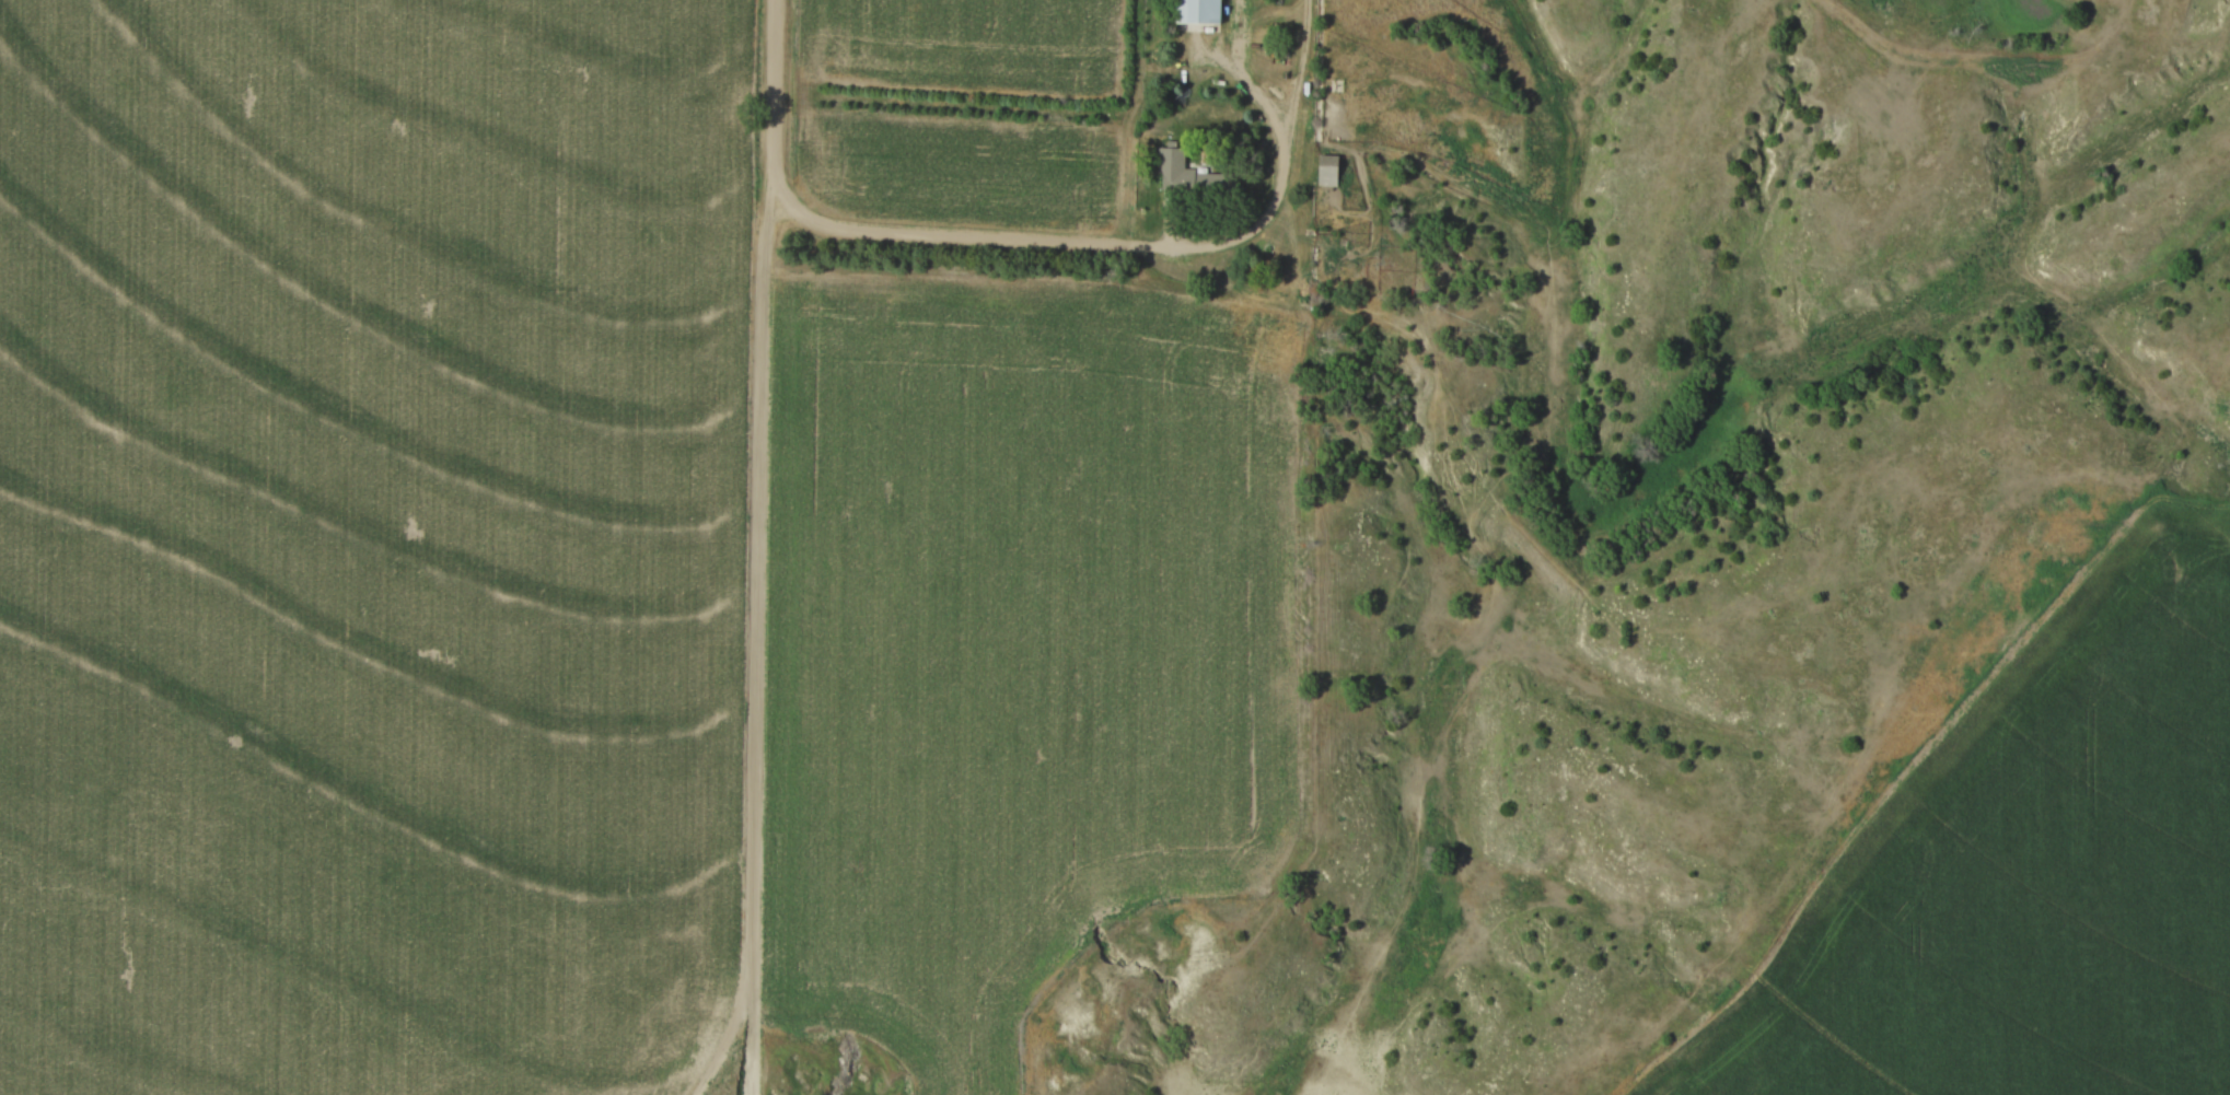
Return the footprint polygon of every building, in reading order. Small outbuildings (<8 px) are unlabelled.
[(1177,14),(1178,0),(1222,0),(1222,15),(1177,14)] [(1234,197),(1235,173),(1183,172),(1183,149),(1158,148),(1157,195),(1234,197)] [(1335,186),(1335,155),(1316,155),(1316,186),(1335,186)]
